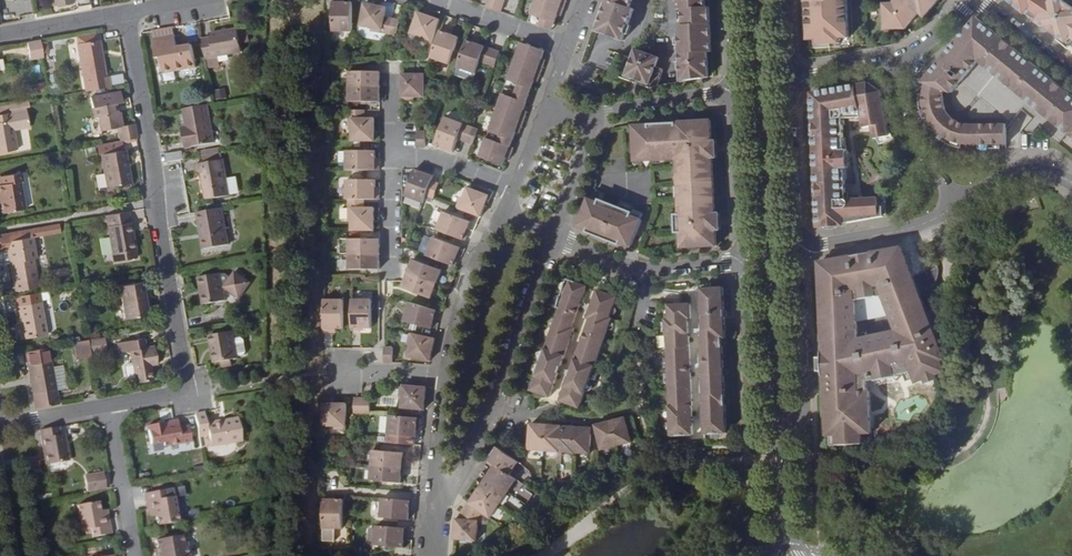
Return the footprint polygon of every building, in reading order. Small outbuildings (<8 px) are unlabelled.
[(332,26),(352,26),(351,0),(332,0),(332,26)] [(390,30),(393,14),(385,13),(386,3),(369,0),(364,0),(360,22),(371,23),(371,27),(390,30)] [(502,9),(505,0),(488,0),(487,4),(502,9)] [(551,26),(556,11),(558,7),(563,8),(565,0),(534,0),(528,18),(551,26)] [(604,7),(608,9),(606,15),(602,13),(596,30),(624,40),(634,9),(630,8),(633,0),(607,0),(604,7)] [(676,9),(681,9),(682,32),(677,33),(679,83),(707,78),(706,52),(702,53),(702,41),(706,41),(711,41),(709,8),(704,8),(704,0),(676,0),(676,9)] [(808,44),(818,43),(842,42),(850,42),(848,0),(806,0),(808,44)] [(893,3),(884,3),(885,30),(905,29),(919,13),(924,17),(938,0),(896,0),(893,3)] [(1026,16),(1071,46),(1071,0),(1007,0),(1026,16)] [(419,34),(431,38),(439,15),(418,7),(411,28),(420,31),(419,34)] [(393,14),(390,30),(398,32),(401,16),(393,14)] [(1071,128),(1071,96),(979,20),(962,41),(959,38),(922,84),(925,84),(924,90),(923,96),(920,96),(920,108),(924,120),(929,117),(931,122),(934,127),(941,134),(938,138),(940,140),(944,142),(946,143),(949,145),(951,146),(953,147),(957,148),(961,149),(961,143),(969,143),(979,144),(979,149),(990,149),(999,149),(1000,144),(1007,144),(1007,123),(973,123),(973,120),(960,119),(952,112),(948,103),(949,92),(951,93),(979,61),(1068,133),(1071,128)] [(449,27),(441,24),(431,53),(449,60),(451,54),(454,46),(458,33),(452,31),(448,30),(449,27)] [(175,35),(174,28),(153,32),(154,38),(175,35)] [(212,37),(202,39),(205,58),(242,52),(240,44),(238,31),(237,29),(211,33),(212,37)] [(238,31),(240,44),(247,43),(244,29),(238,31)] [(480,57),(485,42),(478,40),(474,38),(475,36),(467,33),(457,62),(476,69),(480,57)] [(177,47),(175,35),(154,38),(157,58),(161,57),(163,69),(172,68),(172,71),(196,67),(192,45),(177,47)] [(517,124),(522,125),(524,119),(526,113),(522,111),(524,106),(529,91),(535,76),(536,71),(540,73),(544,61),(540,59),(542,54),(545,46),(522,38),(505,83),(496,109),(486,134),(479,154),(502,162),(505,154),(507,149),(510,150),(512,144),(510,143),(516,128),(517,124)] [(43,54),(40,41),(27,43),(30,56),(43,54)] [(85,91),(110,87),(109,76),(105,77),(102,54),(100,55),(97,41),(96,41),(78,44),(77,44),(85,91)] [(480,57),(495,63),(500,48),(485,42),(480,57)] [(625,55),(617,77),(649,88),(657,87),(664,69),(656,66),(659,58),(636,49),(633,58),(625,55)] [(348,66),(348,81),(379,82),(379,66),(348,66)] [(401,70),(402,95),(414,96),(414,92),(425,92),(425,75),(425,70),(401,70)] [(379,82),(348,81),(348,96),(379,97),(379,82)] [(811,93),(818,229),(885,217),(910,167),(887,125),(881,92),(868,83),(811,93)] [(224,88),(213,90),(215,100),(226,97),(224,88)] [(137,139),(134,124),(122,126),(118,106),(122,105),(120,93),(91,99),(94,118),(98,117),(100,130),(118,127),(121,142),(137,139)] [(364,105),(348,105),(348,125),(351,125),(350,136),(373,136),(373,114),(363,114),(364,105)] [(213,143),(208,106),(183,110),(186,128),(188,135),(183,136),(185,148),(193,147),(213,143)] [(22,111),(9,113),(0,115),(0,153),(16,150),(12,126),(25,124),(22,111)] [(444,145),(453,149),(458,134),(463,120),(444,113),(435,138),(441,141),(445,142),(444,145)] [(687,247),(723,246),(722,229),(721,212),(718,157),(717,140),(716,119),(681,121),(681,124),(639,126),(640,161),(648,160),(648,156),(658,155),(658,159),(683,159),(685,215),(681,215),(682,231),(686,231),(687,247)] [(463,120),(458,134),(473,140),(478,125),(473,124),(463,120)] [(417,143),(425,143),(426,128),(417,127),(417,143)] [(102,155),(118,152),(116,143),(100,145),(102,155)] [(345,146),(345,165),(379,165),(379,157),(374,157),(374,153),(374,146),(345,146)] [(182,151),(183,160),(195,158),(193,147),(185,148),(185,151),(182,151)] [(213,155),(218,154),(218,149),(201,152),(202,157),(213,155)] [(127,170),(123,151),(118,152),(102,155),(107,187),(131,183),(128,169),(127,170)] [(168,163),(180,161),(183,160),(182,151),(166,154),(168,163)] [(214,162),(213,155),(202,157),(199,158),(201,164),(192,166),(194,176),(197,175),(202,201),(226,197),(220,161),(214,162)] [(416,165),(415,165),(405,190),(424,197),(426,192),(431,177),(435,169),(426,166),(425,169),(422,167),(416,165)] [(24,172),(0,177),(0,213),(25,208),(20,181),(25,180),(24,172)] [(345,175),(345,194),(348,194),(365,194),(379,195),(379,186),(374,186),(375,183),(375,176),(345,175)] [(426,192),(433,195),(439,180),(431,177),(426,192)] [(458,204),(481,212),(489,192),(468,184),(464,194),(462,193),(458,204)] [(351,215),(351,225),(372,226),(373,204),(365,204),(365,194),(348,194),(348,215),(351,215)] [(588,230),(587,232),(631,249),(641,222),(588,202),(578,226),(588,230)] [(437,225),(466,236),(469,228),(466,227),(468,223),(470,217),(444,207),(437,225)] [(190,214),(192,226),(196,250),(226,245),(220,209),(190,214)] [(133,222),(131,211),(103,216),(109,254),(116,253),(118,262),(139,257),(135,232),(133,232),(131,222),(133,222)] [(69,231),(67,223),(32,229),(33,237),(69,231)] [(0,235),(0,252),(8,251),(11,250),(13,262),(10,263),(15,292),(39,288),(34,259),(37,259),(33,237),(32,229),(0,235)] [(427,252),(456,262),(459,255),(456,253),(458,250),(460,243),(434,233),(427,252)] [(348,234),(348,249),(379,249),(379,234),(348,234)] [(819,262),(828,446),(872,444),(870,390),(868,390),(867,374),(882,373),(882,375),(894,374),(894,368),(901,364),(902,367),(909,364),(917,384),(928,379),(939,375),(946,372),(939,352),(942,350),(926,311),(901,248),(819,262)] [(379,249),(348,249),(348,264),(379,264),(379,249)] [(8,291),(7,253),(0,253),(0,292),(8,291)] [(111,263),(118,262),(116,253),(109,254),(111,263)] [(408,270),(437,280),(442,266),(413,256),(408,270)] [(431,295),(437,280),(408,270),(403,284),(431,295)] [(232,271),(222,287),(237,298),(249,282),(232,271)] [(223,301),(218,274),(197,277),(202,305),(223,301)] [(722,331),(726,331),(723,279),(701,282),(703,326),(700,326),(705,411),(704,411),(705,441),(728,440),(722,331)] [(149,315),(143,282),(120,286),(125,319),(149,315)] [(571,327),(586,287),(570,282),(530,391),(549,398),(575,329),(571,327)] [(616,297),(597,291),(586,319),(590,320),(561,402),(580,409),(612,319),(608,318),(616,297)] [(343,295),(324,295),(323,328),(332,328),(332,324),(336,324),(342,324),(343,295)] [(370,295),(351,295),(351,326),(359,326),(359,323),(364,323),(370,323),(370,295)] [(667,341),(672,442),(695,441),(693,412),(694,412),(689,312),(693,312),(692,296),(669,298),(670,313),(666,313),(667,327),(669,327),(669,341),(667,341)] [(436,315),(439,307),(409,298),(404,318),(430,325),(432,318),(433,315),(436,315)] [(47,335),(41,302),(16,307),(22,340),(47,335)] [(408,352),(431,356),(436,335),(409,329),(407,341),(411,341),(408,352)] [(212,350),(209,351),(211,363),(221,362),(222,367),(231,366),(230,360),(237,359),(232,332),(209,335),(212,350)] [(108,337),(88,340),(90,349),(110,346),(108,337)] [(144,348),(143,339),(117,343),(119,352),(131,350),(133,363),(136,379),(136,383),(153,380),(151,365),(157,364),(154,346),(144,348)] [(85,340),(70,342),(73,360),(88,358),(85,340)] [(384,359),(392,359),(392,344),(384,344),(384,359)] [(36,409),(60,405),(52,361),(50,347),(26,351),(30,377),(36,409)] [(136,379),(133,363),(128,363),(126,366),(128,378),(130,380),(136,379)] [(941,380),(939,375),(928,379),(930,385),(941,380)] [(402,404),(424,405),(427,382),(401,380),(400,392),(403,393),(402,404)] [(899,380),(872,384),(874,397),(901,393),(899,380)] [(354,393),(354,409),(362,408),(362,394),(362,393),(354,393)] [(323,399),(323,422),(334,422),(334,425),(345,425),(345,399),(323,399)] [(419,422),(420,413),(389,410),(387,430),(415,432),(415,426),(416,422),(419,422)] [(195,414),(199,437),(209,436),(211,446),(242,440),(238,417),(207,423),(205,413),(195,414)] [(630,443),(624,420),(624,417),(609,421),(616,446),(630,443)] [(600,451),(616,446),(609,421),(595,425),(595,428),(600,451)] [(531,424),(530,438),(529,450),(559,452),(562,426),(531,424)] [(562,426),(559,452),(575,453),(576,427),(562,426)] [(61,437),(59,427),(40,431),(44,457),(48,456),(50,466),(69,463),(64,436),(61,437)] [(182,430),(182,427),(163,431),(162,427),(151,429),(154,447),(166,445),(167,449),(185,446),(185,443),(193,442),(191,428),(182,430)] [(576,427),(575,453),(590,454),(591,428),(576,427)] [(371,460),(401,463),(403,448),(372,446),(371,460)] [(498,447),(490,460),(497,465),(496,466),(518,481),(519,480),(513,477),(522,464),(519,462),(520,461),(498,447)] [(400,478),(401,463),(371,460),(370,476),(400,478)] [(497,465),(490,460),(488,464),(494,468),(496,466),(497,465)] [(518,481),(496,466),(494,468),(487,479),(509,494),(518,481)] [(87,493),(107,489),(104,471),(84,475),(87,493)] [(509,494),(487,479),(479,491),(501,506),(509,494)] [(173,495),(184,494),(183,486),(173,487),(173,495)] [(161,498),(169,497),(167,488),(159,490),(161,498)] [(155,526),(177,522),(172,496),(169,497),(161,498),(159,490),(142,493),(147,517),(153,516),(155,526)] [(323,508),(323,525),(342,525),(342,495),(335,495),(332,495),(331,490),(323,491),(323,508)] [(501,506),(479,491),(470,504),(482,513),(492,519),(501,506)] [(412,496),(382,493),(379,512),(408,515),(408,508),(408,504),(411,504),(412,496)] [(91,531),(92,539),(109,536),(105,517),(100,518),(99,513),(97,504),(76,507),(81,533),(84,532),(91,531)] [(456,516),(454,534),(460,535),(460,537),(471,538),(472,536),(477,536),(479,518),(482,513),(470,504),(462,516),(456,516)] [(408,523),(376,520),(374,539),(402,542),(403,536),(403,532),(407,532),(408,523)] [(85,540),(92,539),(91,531),(84,532),(85,540)] [(184,541),(181,542),(179,534),(153,539),(154,548),(155,551),(152,551),(153,555),(187,555),(184,541)]
